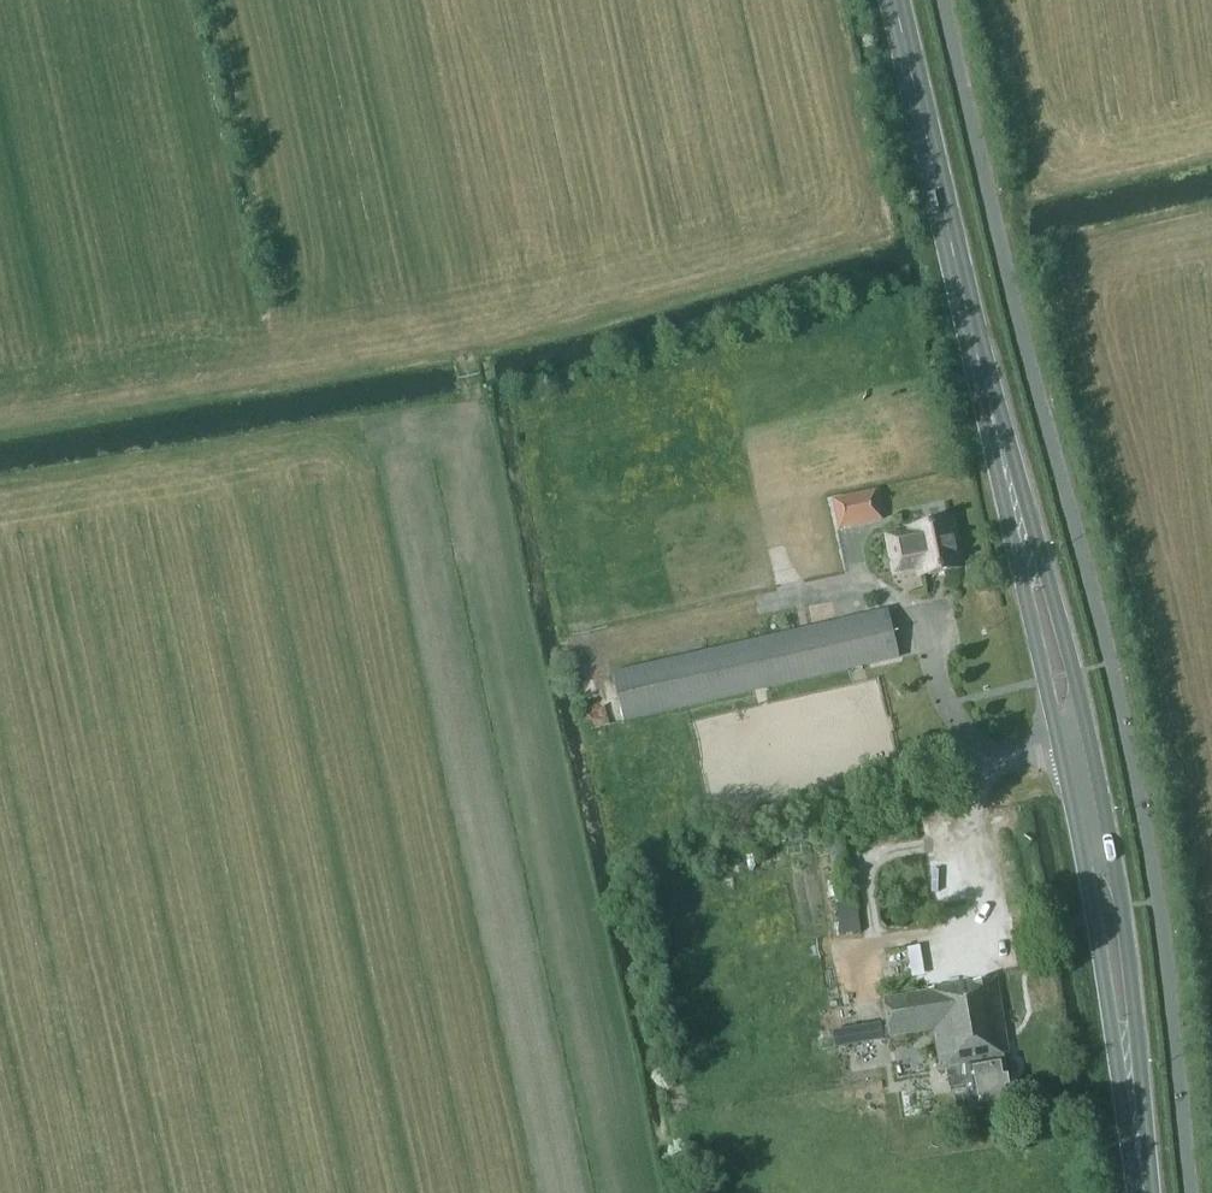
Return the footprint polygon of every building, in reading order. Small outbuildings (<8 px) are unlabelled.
[(832,500),(837,530),(881,521),(876,491),(832,500)] [(951,520),(884,535),(893,576),(919,571),(921,579),(962,571),(951,520)] [(612,674),(623,720),(899,657),(888,611),(849,620),(846,608),(836,611),(839,622),(612,674)] [(916,784),(927,781),(925,771),(914,774),(916,784)] [(840,837),(828,839),(835,879),(846,877),(840,837)] [(787,847),(800,928),(826,924),(813,843),(787,847)] [(835,879),(831,879),(835,904),(854,901),(849,876),(846,877),(835,879)] [(854,901),(835,904),(840,936),(860,932),(858,918),(857,918),(854,901)] [(926,995),(881,1003),(888,1039),(932,1031),(939,1072),(946,1071),(949,1093),(954,1092),(957,1110),(975,1107),(975,1110),(1011,1104),(1002,1056),(1008,1055),(994,981),(926,993),(926,995)] [(835,1048),(885,1039),(881,1020),(832,1030),(835,1048)]
